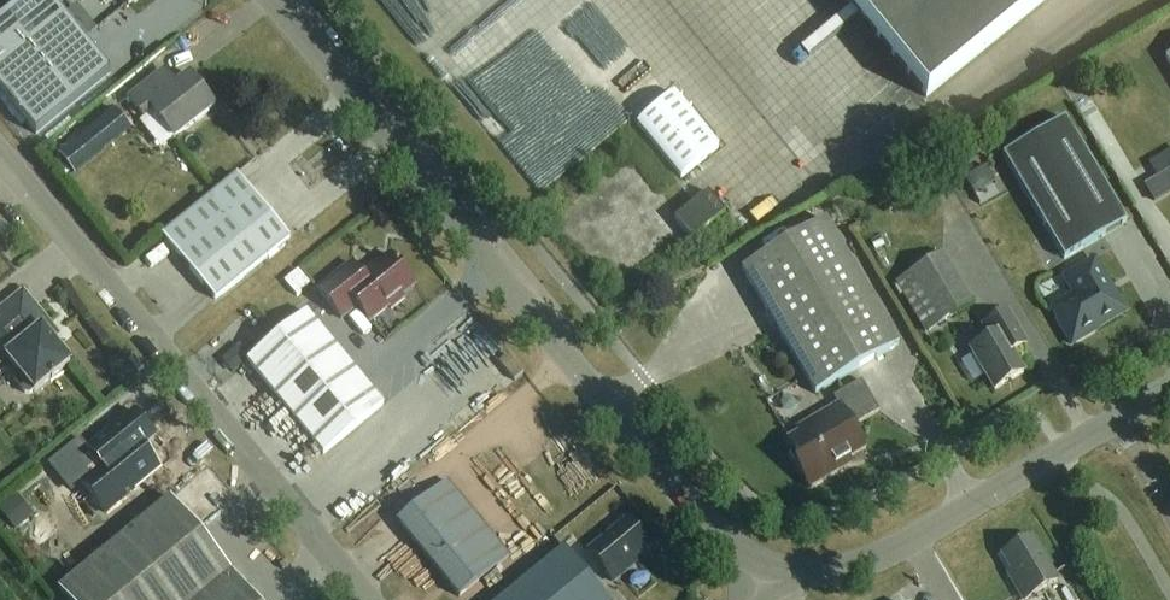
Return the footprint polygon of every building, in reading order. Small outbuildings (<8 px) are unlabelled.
[(0,21),(0,92),(36,135),(110,74),(83,42),(75,32),(49,0),(26,0),(0,21)] [(552,0),(530,0),(527,2),(537,13),(552,0)] [(926,99),(1047,0),(845,0),(926,99)] [(89,21),(75,32),(83,42),(97,30),(89,21)] [(475,88),(526,44),(506,21),(455,65),(475,88)] [(215,108),(189,76),(169,92),(157,77),(128,100),(143,119),(151,112),(174,140),(215,108)] [(675,94),(637,125),(681,180),(719,149),(675,94)] [(116,111),(59,156),(74,174),(130,129),(116,111)] [(1064,261),(1127,224),(1065,120),(1003,157),(1064,261)] [(1169,195),(1169,172),(1169,171),(1144,186),(1154,204),(1169,195)] [(290,240),(237,176),(163,237),(215,301),(290,240)] [(691,242),(725,214),(708,193),(674,221),(691,242)] [(815,395),(898,347),(825,221),(742,271),(815,395)] [(926,333),(972,305),(943,255),(896,283),(926,333)] [(415,286),(390,256),(363,279),(352,265),(318,292),(338,317),(354,304),(370,323),(388,307),(391,310),(405,299),(402,296),(415,286)] [(1076,296),(1070,300),(1066,300),(1058,304),(1057,307),(1053,310),(1062,324),(1060,325),(1072,346),(1095,332),(1094,330),(1124,313),(1095,262),(1065,279),(1076,296)] [(47,323),(36,310),(21,322),(7,305),(0,311),(0,364),(7,359),(18,372),(14,376),(14,381),(24,394),(29,394),(33,391),(34,392),(50,380),(51,381),(54,378),(53,377),(69,364),(51,342),(40,328),(47,323)] [(1027,344),(1007,312),(983,326),(990,339),(971,350),(995,391),(1024,374),(1012,353),(1027,344)] [(383,407),(306,313),(247,362),(323,456),(383,407)] [(879,412),(861,382),(833,398),(838,407),(808,424),(811,428),(788,442),(794,453),(789,456),(809,489),(839,472),(836,467),(865,450),(852,428),(879,412)] [(134,491),(119,473),(133,462),(130,458),(155,438),(133,412),(86,451),(99,466),(79,483),(105,514),(134,491)] [(508,558),(446,482),(397,523),(459,598),(508,558)] [(15,531),(34,516),(17,495),(0,510),(0,513),(15,531)] [(171,500),(58,591),(65,599),(253,599),(171,500)] [(624,567),(649,547),(627,521),(588,553),(612,583),(627,571),(624,567)] [(1031,539),(1002,556),(1018,583),(1015,585),(1023,599),(1028,599),(1057,583),(1031,539)] [(564,550),(503,599),(606,599),(564,550)]
